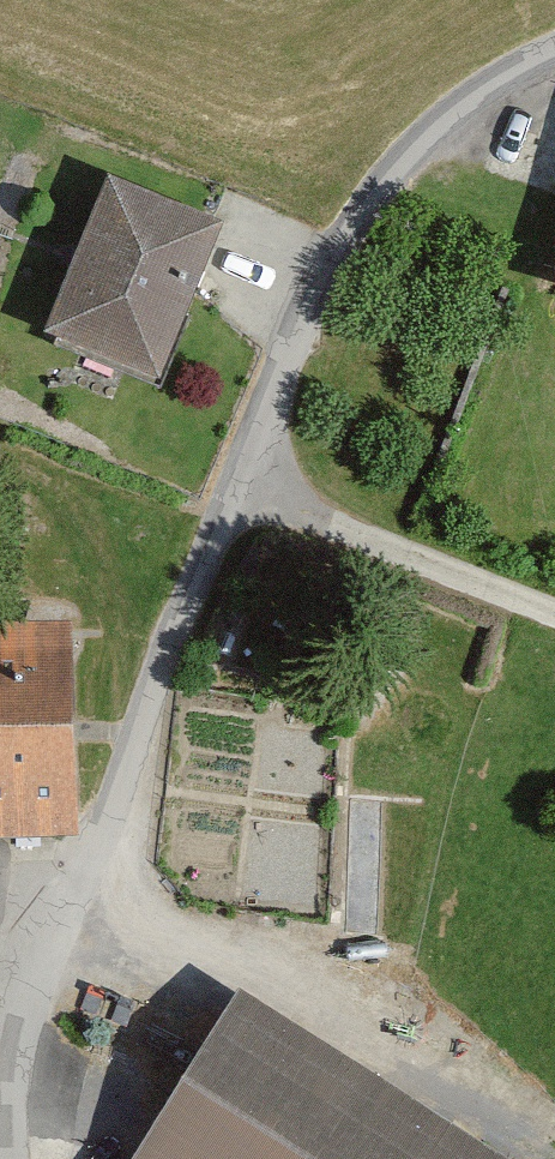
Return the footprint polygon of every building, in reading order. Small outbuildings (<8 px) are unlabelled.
[(215,222),(110,182),(50,338),(155,379),(215,222)] [(73,634),(0,635),(0,853),(76,852),(73,634)] [(241,1007),(145,1158),(485,1158),(241,1007)]
